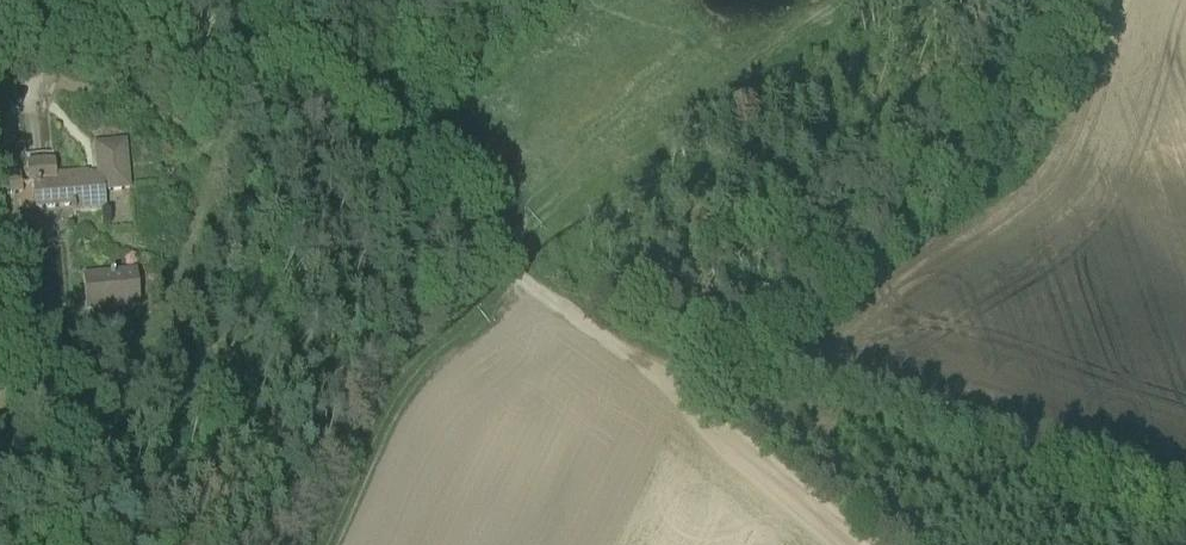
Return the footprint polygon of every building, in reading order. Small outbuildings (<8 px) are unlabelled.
[(26,165),(27,184),(28,186),(32,186),(34,210),(74,207),(75,212),(105,210),(103,192),(129,190),(125,142),(98,144),(101,175),(87,176),(87,172),(55,175),(54,162),(26,165)] [(21,195),(21,186),(20,174),(0,175),(0,196),(21,195)] [(83,275),(85,312),(140,308),(136,271),(83,275)]
